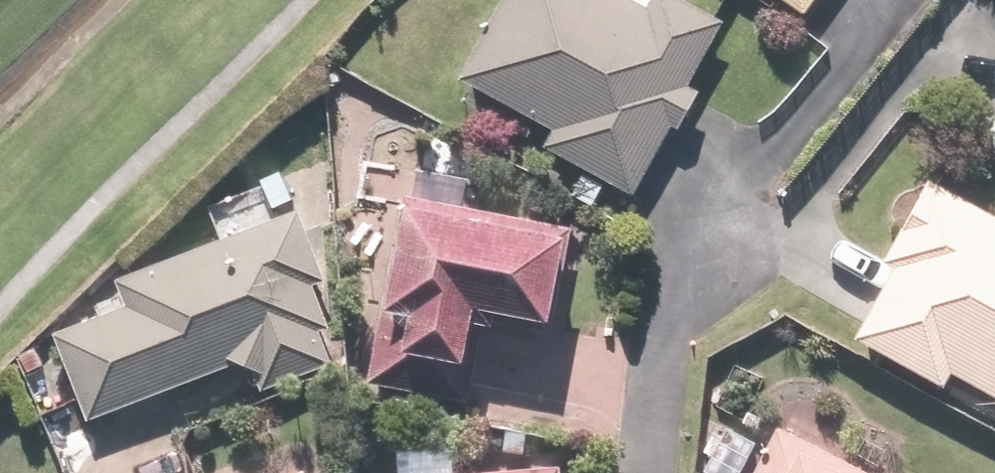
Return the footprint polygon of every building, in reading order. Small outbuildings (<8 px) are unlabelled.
[(454,82),(552,132),(544,148),(637,195),(669,132),(679,137),(699,98),(686,92),(720,25),(671,0),(495,0),(454,82)] [(804,21),(819,0),(775,0),(804,21)] [(980,137),(994,147),(994,116),(980,137)] [(925,181),(881,260),(895,268),(853,343),(938,391),(948,373),(994,399),(994,220),(925,181)] [(569,230),(395,195),(358,382),(468,404),(475,371),(460,368),(471,315),(549,331),(569,230)] [(298,208),(107,280),(117,309),(51,333),(86,426),(243,367),(255,398),(330,370),(317,336),(327,332),(311,287),(326,282),(298,208)] [(765,425),(742,472),(866,472),(765,425)] [(391,449),(390,472),(556,472),(556,470),(451,469),(452,450),(391,449)]
